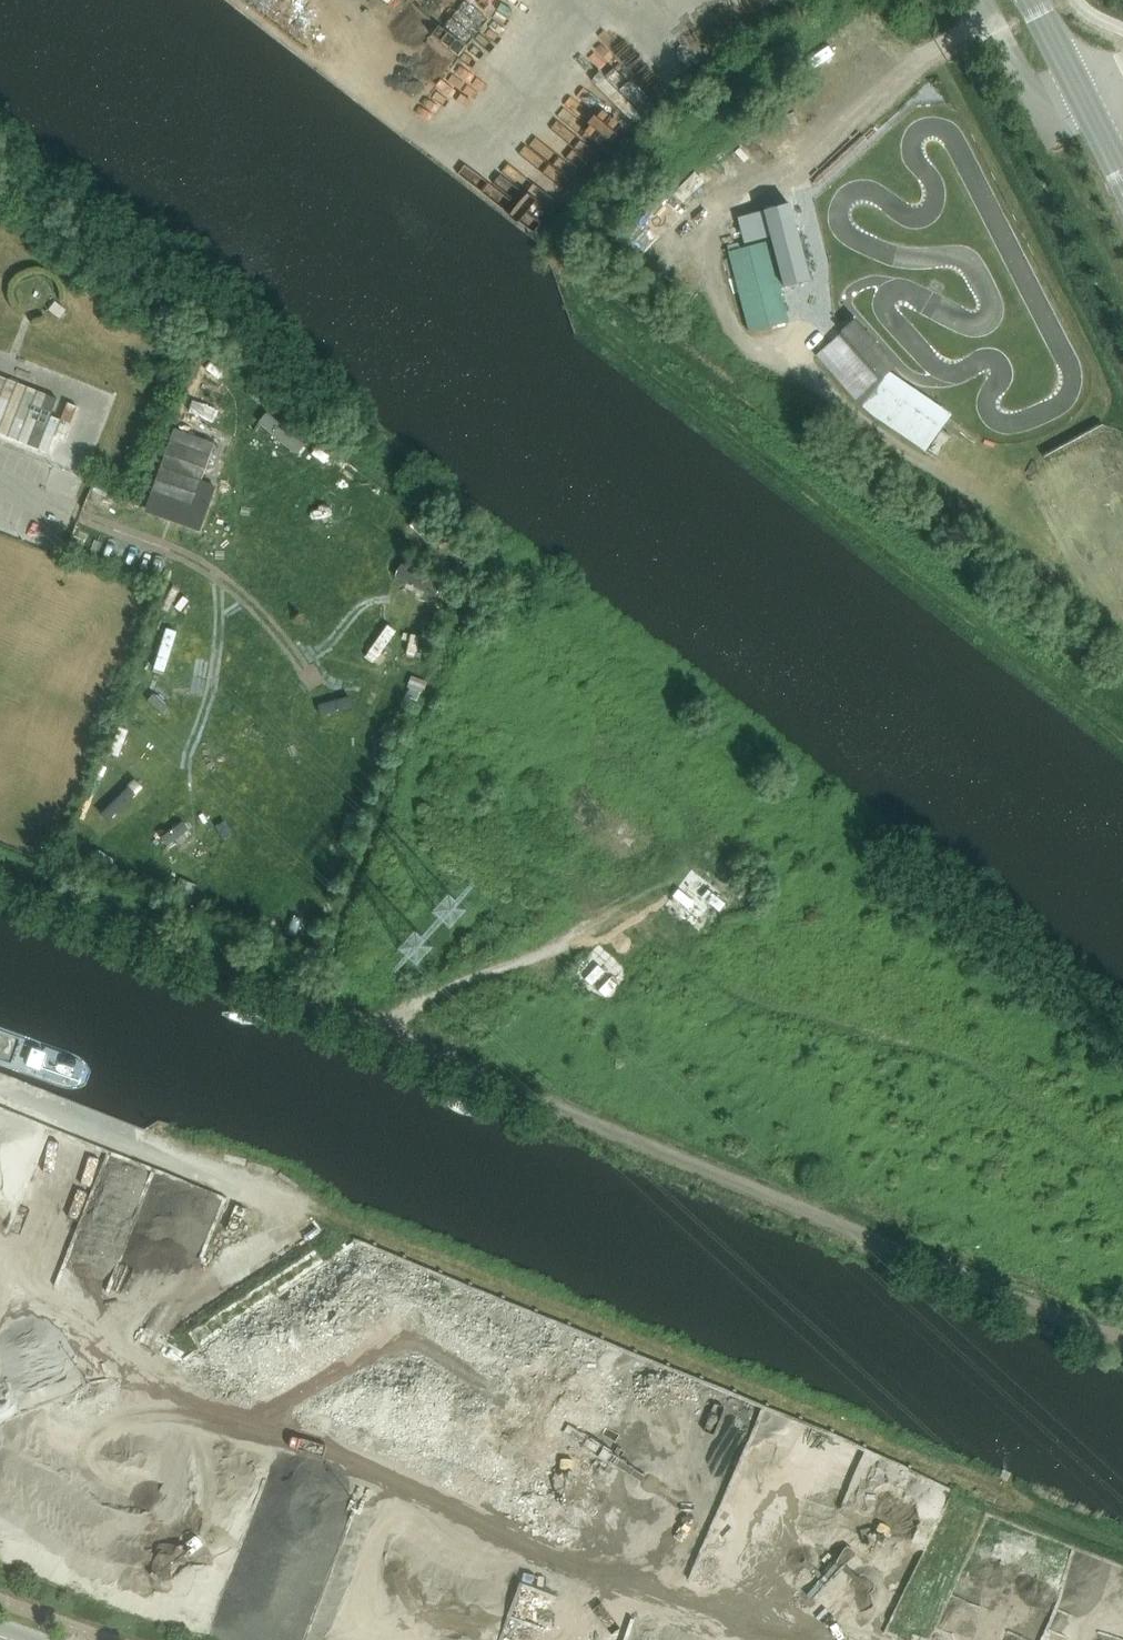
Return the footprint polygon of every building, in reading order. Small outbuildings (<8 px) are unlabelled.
[(542,177),(565,195),(595,157),(572,139),(542,177)] [(788,292),(820,284),(800,203),(765,212),(772,241),(732,251),(752,332),(791,323),(779,274),(783,273),(788,292)] [(824,352),(865,400),(909,362),(869,314),(824,352)] [(48,452),(55,435),(65,439),(77,406),(68,402),(61,419),(50,415),(57,397),(0,375),(0,433),(48,452)] [(174,428),(152,491),(192,506),(214,443),(174,428)]
